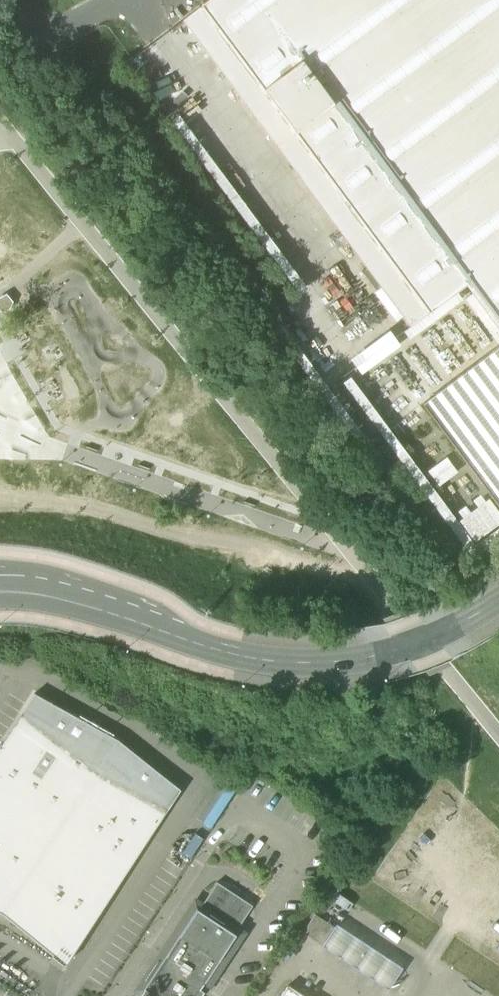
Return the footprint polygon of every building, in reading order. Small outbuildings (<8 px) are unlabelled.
[(201,3),(429,311),(466,283),(498,328),(498,0),(205,0),(201,3)] [(352,352),(359,367),(401,347),(394,332),(352,352)] [(418,404),(498,516),(498,346),(418,404)] [(0,745),(0,913),(1,914),(65,964),(180,790),(118,740),(34,694),(0,745)] [(217,882),(199,910),(234,933),(253,905),(217,882)] [(172,946),(170,944),(164,953),(167,954),(159,966),(157,964),(145,982),(147,984),(145,988),(157,995),(201,995),(204,991),(200,989),(235,934),(234,933),(199,910),(197,909),(196,911),(193,909),(187,917),(190,919),(172,946)] [(334,926),(315,913),(303,932),(322,945),(334,926)] [(401,968),(336,925),(324,944),(388,987),(401,968)] [(288,985),(280,995),(305,995),(288,985)] [(144,988),(140,995),(141,995),(157,995),(145,988),(144,988)]
